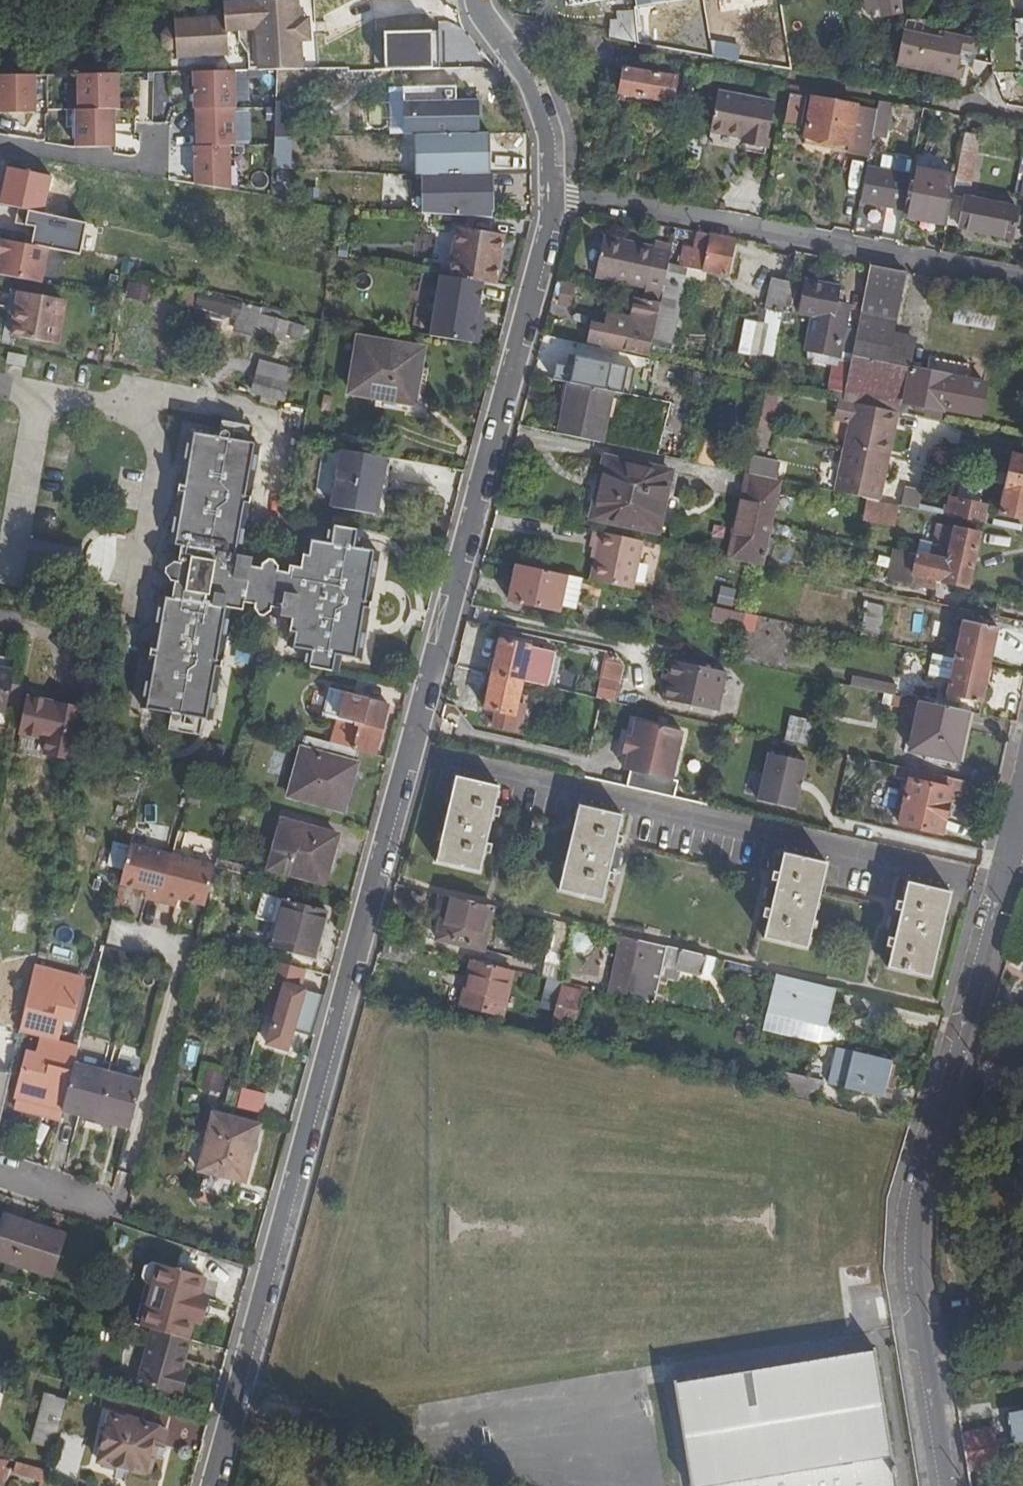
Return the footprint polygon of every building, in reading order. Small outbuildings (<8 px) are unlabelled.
[(226,1),(226,20),(175,21),(175,30),(170,30),(165,35),(165,45),(170,50),(176,50),(176,57),(227,56),(227,31),(255,31),(256,70),(301,69),(299,0),(241,0),(226,1)] [(868,9),(881,8),(882,15),(900,13),(898,0),(866,0),(868,9)] [(629,12),(608,15),(612,36),(632,32),(629,12)] [(968,36),(905,22),(896,64),(958,79),(968,36)] [(438,29),(385,31),(386,68),(439,67),(438,29)] [(667,65),(629,58),(626,70),(658,77),(659,73),(666,73),(667,65)] [(187,68),(186,187),(231,187),(232,69),(187,68)] [(658,77),(626,70),(621,95),(672,105),(677,80),(666,77),(666,73),(659,73),(658,77)] [(114,145),(114,71),(67,72),(68,146),(114,145)] [(33,113),(35,74),(0,72),(0,112),(33,113)] [(66,110),(67,74),(47,73),(46,110),(66,110)] [(415,134),(480,135),(480,102),(457,102),(457,88),(404,88),(405,135),(415,134)] [(742,145),(746,146),(767,150),(775,105),(718,95),(712,132),(743,138),(742,145)] [(807,99),(789,96),(784,128),(800,131),(807,99)] [(873,136),(878,112),(850,106),(812,100),(806,138),(831,143),(830,151),(869,158),(873,136)] [(280,118),(320,117),(319,102),(280,103),(280,118)] [(892,110),(879,107),(878,112),(873,136),(887,138),(892,110)] [(320,136),(320,117),(280,118),(280,137),(320,136)] [(480,135),(415,134),(414,177),(421,177),(421,212),(486,213),(487,135),(480,135)] [(980,138),(965,134),(955,183),(969,186),(980,138)] [(831,143),(806,138),(804,146),(830,151),(831,143)] [(767,150),(746,146),(745,152),(766,156),(767,150)] [(891,175),(867,171),(861,203),(885,207),(891,175)] [(954,180),(912,172),(903,219),(945,227),(954,180)] [(969,186),(955,183),(947,227),(1012,240),(1018,211),(966,200),(969,186)] [(27,225),(24,240),(81,252),(87,222),(20,209),(17,223),(27,225)] [(480,283),(496,286),(504,237),(459,230),(451,279),(453,279),(480,283)] [(661,305),(654,340),(674,343),(685,281),(687,270),(706,273),(727,277),(734,241),(699,235),(696,251),(685,249),(680,270),(669,267),(661,305)] [(44,243),(0,240),(0,278),(42,280),(44,243)] [(646,289),(643,302),(661,305),(669,267),(673,249),(655,246),(654,250),(603,240),(594,279),(646,289)] [(924,419),(943,422),(945,411),(979,417),(986,387),(966,383),(951,379),(928,374),(912,371),(888,366),(892,341),(906,274),(871,267),(858,332),(852,366),(847,391),(844,402),(850,403),(852,394),(906,405),(905,410),(909,411),(910,406),(919,408),(918,412),(925,414),(924,419)] [(687,270),(685,281),(704,284),(706,273),(687,270)] [(465,342),(489,347),(502,288),(480,283),(453,279),(450,293),(469,298),(466,314),(470,315),(465,342)] [(770,312),(785,315),(791,283),(773,280),(767,311),(770,312)] [(965,298),(968,285),(939,280),(937,293),(965,298)] [(840,358),(846,330),(850,308),(838,305),(840,289),(810,284),(804,315),(815,318),(808,351),(810,352),(837,358),(840,358)] [(571,291),(560,288),(556,304),(567,307),(571,291)] [(27,312),(30,295),(24,294),(21,311),(27,312)] [(21,311),(15,337),(59,346),(66,310),(60,309),(61,301),(30,295),(27,312),(21,311)] [(591,345),(651,357),(654,340),(661,305),(643,302),(638,301),(633,321),(630,321),(627,334),(608,330),(595,327),(591,345)] [(305,340),(308,328),(289,322),(290,315),(244,303),(237,329),(257,334),(258,332),(282,338),(283,333),(305,340)] [(761,359),(774,362),(785,315),(770,312),(761,359)] [(455,340),(465,342),(470,315),(466,314),(461,313),(455,340)] [(611,316),(608,330),(627,334),(630,321),(611,316)] [(852,366),(858,332),(846,330),(840,358),(837,358),(837,362),(852,366)] [(888,366),(912,371),(917,346),(892,341),(888,366)] [(420,370),(423,353),(361,342),(352,394),(412,406),(410,415),(421,417),(429,372),(420,370)] [(835,369),(837,362),(837,358),(810,352),(808,363),(835,369)] [(610,390),(617,360),(586,353),(579,384),(610,390)] [(28,367),(30,357),(12,354),(10,363),(28,367)] [(551,356),(548,379),(561,380),(564,357),(551,356)] [(831,387),(847,391),(852,366),(837,362),(835,369),(831,387)] [(265,400),(279,403),(280,400),(287,401),(294,372),(263,364),(256,393),(266,396),(265,400)] [(572,385),(566,384),(560,412),(565,413),(572,385)] [(565,413),(560,435),(601,444),(609,410),(612,395),(613,393),(572,385),(565,413)] [(831,387),(829,399),(842,402),(844,402),(847,391),(831,387)] [(619,397),(612,395),(609,410),(615,411),(619,397)] [(857,405),(850,403),(844,402),(842,402),(839,420),(853,423),(857,405)] [(880,503),(898,413),(857,405),(853,423),(839,494),(871,501),(880,503)] [(251,439),(252,432),(253,424),(223,417),(220,426),(219,434),(190,429),(185,459),(184,465),(181,468),(176,497),(175,501),(177,505),(170,543),(181,545),(172,597),(162,596),(156,627),(156,629),(153,632),(152,632),(146,666),(149,668),(147,680),(143,683),(142,692),(144,695),(142,707),(146,707),(169,711),(171,712),(168,728),(200,734),(202,718),(214,720),(232,608),(243,610),(244,602),(255,604),(255,609),(260,616),(265,617),(271,611),(272,607),(282,608),(282,615),(293,617),(288,642),(291,646),(310,650),(309,658),(308,664),(338,669),(339,664),(340,655),(360,659),(369,607),(365,602),(355,601),(357,585),(372,587),(378,550),(359,546),(361,528),(332,523),(329,541),(309,537),(306,540),(302,566),(290,564),(289,571),(279,570),(279,566),(275,560),(268,559),(262,562),(262,567),(251,565),(252,558),(240,556),(248,509),(253,484),(251,481),(253,471),(258,441),(251,439)] [(389,458),(338,448),(327,506),(378,516),(389,458)] [(1013,456),(1000,515),(1022,520),(1022,458),(1013,456)] [(753,458),(749,475),(777,481),(781,465),(753,458)] [(657,533),(671,472),(606,459),(602,480),(608,481),(600,520),(657,533)] [(749,475),(729,561),(756,566),(764,568),(774,525),(783,482),(777,481),(749,475)] [(903,508),(919,511),(922,493),(905,489),(902,508),(903,508)] [(945,517),(983,525),(986,511),(981,510),(981,507),(949,500),(945,517)] [(902,508),(880,503),(871,501),(868,517),(899,524),(903,508),(902,508)] [(944,584),(968,589),(980,536),(942,527),(934,560),(948,563),(944,584)] [(643,542),(593,532),(590,549),(597,550),(590,581),(633,591),(643,542)] [(948,563),(934,560),(895,551),(889,581),(932,591),(934,582),(944,584),(948,563)] [(584,580),(517,566),(509,602),(559,612),(560,608),(577,606),(584,580)] [(732,609),(734,599),(721,596),(720,606),(732,609)] [(866,610),(860,639),(877,642),(884,608),(864,602),(863,609),(866,610)] [(712,620),(743,627),(746,615),(715,608),(712,620)] [(972,624),(974,613),(959,609),(957,621),(963,622),(957,649),(948,647),(946,657),(992,667),(999,630),(972,624)] [(743,627),(742,630),(753,632),(756,617),(746,615),(743,627)] [(492,676),(521,683),(529,647),(500,641),(492,676)] [(984,705),(992,667),(946,657),(933,654),(928,676),(950,681),(945,702),(952,703),(953,698),(984,705)] [(7,710),(16,672),(18,659),(0,655),(0,709),(7,710)] [(604,656),(592,696),(612,702),(624,662),(604,656)] [(727,672),(674,660),(666,701),(718,712),(727,672)] [(516,706),(521,683),(492,676),(484,710),(496,713),(493,728),(510,732),(516,706)] [(854,676),(852,687),(896,697),(899,686),(854,676)] [(357,751),(375,756),(388,708),(331,692),(325,715),(340,720),(334,745),(357,751)] [(33,734),(40,699),(30,698),(23,732),(33,734)] [(55,738),(62,704),(40,699),(33,734),(50,737),(47,752),(51,753),(55,738)] [(957,761),(968,712),(923,702),(911,752),(932,756),(931,763),(955,768),(957,761)] [(83,707),(62,704),(55,738),(51,753),(73,757),(83,707)] [(524,707),(516,706),(510,732),(518,733),(524,707)] [(962,762),(973,713),(968,712),(957,761),(962,762)] [(630,773),(626,788),(674,799),(678,782),(672,782),(682,733),(636,723),(632,740),(627,739),(626,743),(631,744),(630,751),(625,750),(624,754),(629,755),(625,772),(630,773)] [(357,751),(334,745),(306,738),(290,797),(343,811),(356,765),(354,764),(357,751)] [(622,748),(625,750),(630,751),(631,744),(626,743),(623,742),(622,748)] [(807,761),(766,752),(755,800),(797,809),(807,761)] [(953,779),(913,770),(901,823),(943,833),(947,816),(948,816),(950,808),(949,806),(952,790),(951,789),(953,779)] [(495,808),(500,788),(456,777),(436,862),(480,873),(485,853),(490,854),(492,846),(487,844),(493,817),(498,817),(500,809),(495,808)] [(619,836),(624,817),(580,806),(560,891),(604,902),(609,881),(614,882),(616,873),(611,872),(617,845),(622,846),(624,837),(619,836)] [(282,822),(270,869),(324,883),(337,836),(282,822)] [(162,900),(173,857),(133,846),(123,883),(150,890),(148,897),(162,900)] [(808,949),(827,864),(783,853),(779,873),(774,872),(773,880),(777,882),(770,910),(766,909),(764,918),(768,919),(764,939),(808,949)] [(218,868),(193,862),(173,857),(162,900),(179,905),(181,898),(184,898),(208,904),(218,868)] [(218,868),(245,876),(247,869),(219,861),(218,868)] [(931,977),(951,892),(907,881),(903,902),(897,901),(895,911),(901,912),(894,940),(888,939),(886,947),(892,948),(888,967),(931,977)] [(447,897),(437,940),(483,951),(493,908),(447,897)] [(279,924),(285,900),(277,898),(271,922),(279,924)] [(328,912),(285,900),(279,924),(272,948),(315,960),(328,912)] [(557,923),(550,950),(567,954),(573,927),(557,923)] [(625,938),(612,995),(628,998),(641,942),(625,938)] [(641,942),(628,998),(656,1005),(663,978),(669,948),(641,942)] [(704,977),(709,958),(669,948),(663,978),(679,981),(681,972),(704,977)] [(505,1016),(515,972),(475,962),(464,1007),(505,1016)] [(824,1026),(832,990),(778,978),(770,1013),(794,1019),(794,1020),(824,1026)] [(287,987),(282,1001),(291,1003),(286,1020),(317,1028),(325,996),(287,987)] [(583,996),(563,990),(556,1022),(575,1027),(583,996)] [(291,1003),(282,1001),(278,1017),(286,1020),(291,1003)] [(886,1098),(895,1061),(840,1049),(831,1085),(886,1098)] [(144,1080),(136,1078),(116,1073),(76,1062),(73,1076),(63,1110),(104,1120),(124,1125),(132,1128),(144,1080)] [(63,1110),(73,1076),(27,1064),(18,1098),(63,1110)] [(217,1091),(222,1072),(208,1068),(202,1087),(217,1091)] [(1,1123),(13,1072),(0,1069),(0,1123),(1,1123)] [(820,1103),(825,1083),(786,1073),(781,1094),(820,1103)] [(227,1105),(239,1108),(243,1092),(231,1089),(227,1105)] [(63,1110),(18,1098),(15,1107),(61,1119),(63,1110)] [(211,1195),(216,1196),(230,1143),(236,1120),(223,1117),(208,1173),(216,1175),(211,1195)] [(230,1143),(216,1196),(242,1204),(248,1183),(254,1184),(269,1129),(236,1120),(230,1143)] [(64,1237),(6,1219),(0,1240),(0,1258),(52,1275),(64,1237)] [(208,1278),(158,1263),(140,1323),(192,1338),(208,1278)] [(181,1371),(189,1340),(154,1331),(140,1384),(180,1396),(186,1373),(181,1371)] [(897,1476),(898,1475),(897,1467),(896,1467),(876,1350),(875,1350),(875,1356),(678,1386),(678,1382),(675,1383),(693,1485),(898,1485),(897,1476)] [(52,1448),(64,1400),(43,1394),(42,1396),(44,1397),(33,1442),(31,1442),(52,1448)] [(1009,1414),(1013,1444),(1022,1443),(1022,1412),(1009,1414)] [(164,1447),(168,1431),(142,1424),(142,1421),(129,1418),(128,1421),(111,1416),(99,1462),(103,1463),(104,1468),(114,1470),(118,1467),(146,1475),(146,1473),(150,1475),(154,1461),(153,1461),(157,1446),(164,1447)] [(964,1453),(996,1447),(993,1431),(961,1436),(964,1453)] [(964,1453),(967,1471),(999,1466),(996,1447),(964,1453)] [(49,1471),(19,1463),(16,1473),(41,1481),(40,1485),(45,1485),(49,1471)]
